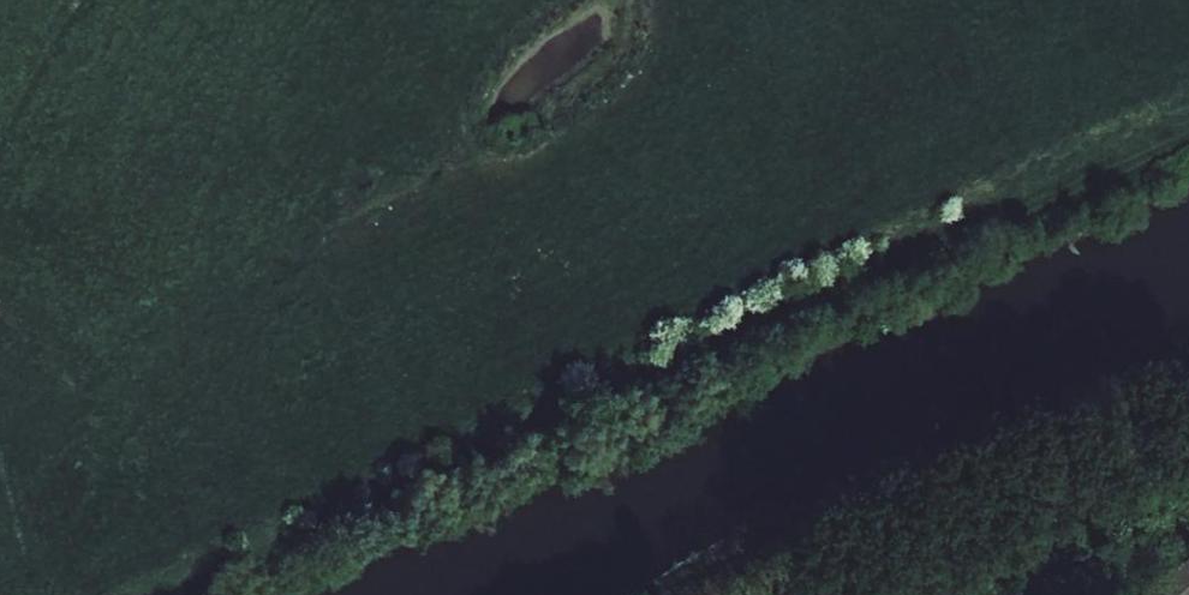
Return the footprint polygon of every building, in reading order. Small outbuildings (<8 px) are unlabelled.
[(1135,594),(1188,594),(1188,551),(1135,594)]
